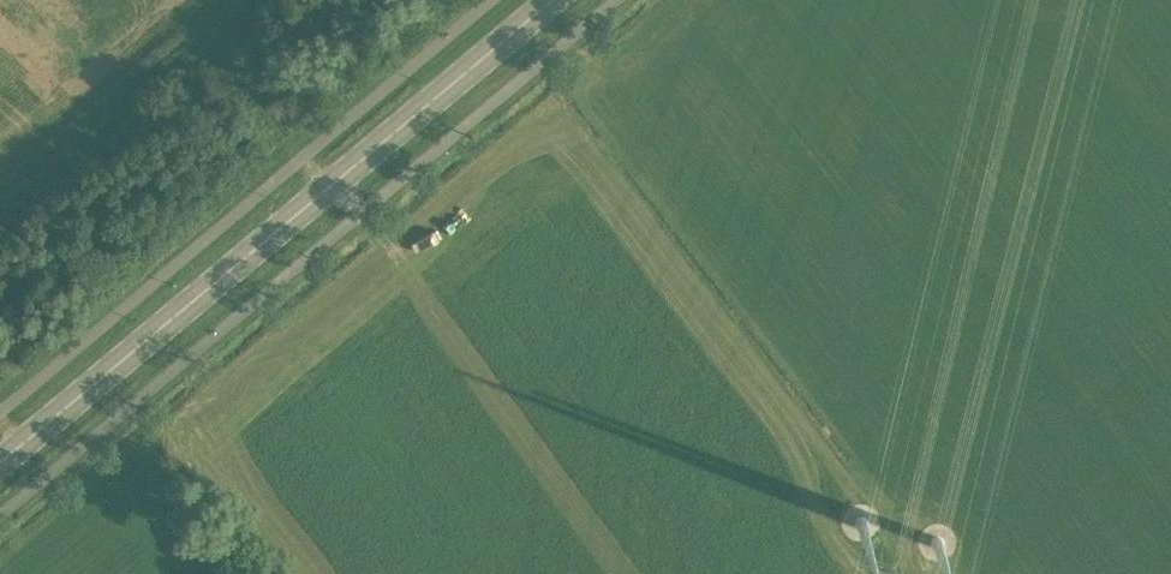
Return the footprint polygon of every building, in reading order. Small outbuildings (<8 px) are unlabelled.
[(855,521),(855,523),(855,525),(857,527),(858,528),(860,529),(862,528),(864,527),(866,526),(866,524),(866,522),(866,520),(864,518),(862,517),(860,517),(858,518),(856,519),(855,521)] [(932,541),(931,543),(932,545),(933,546),(935,548),(937,548),(939,548),(941,547),(942,545),(943,543),(943,541),(942,539),(941,538),(939,537),(937,537),(934,537),(933,539),(932,541)]
